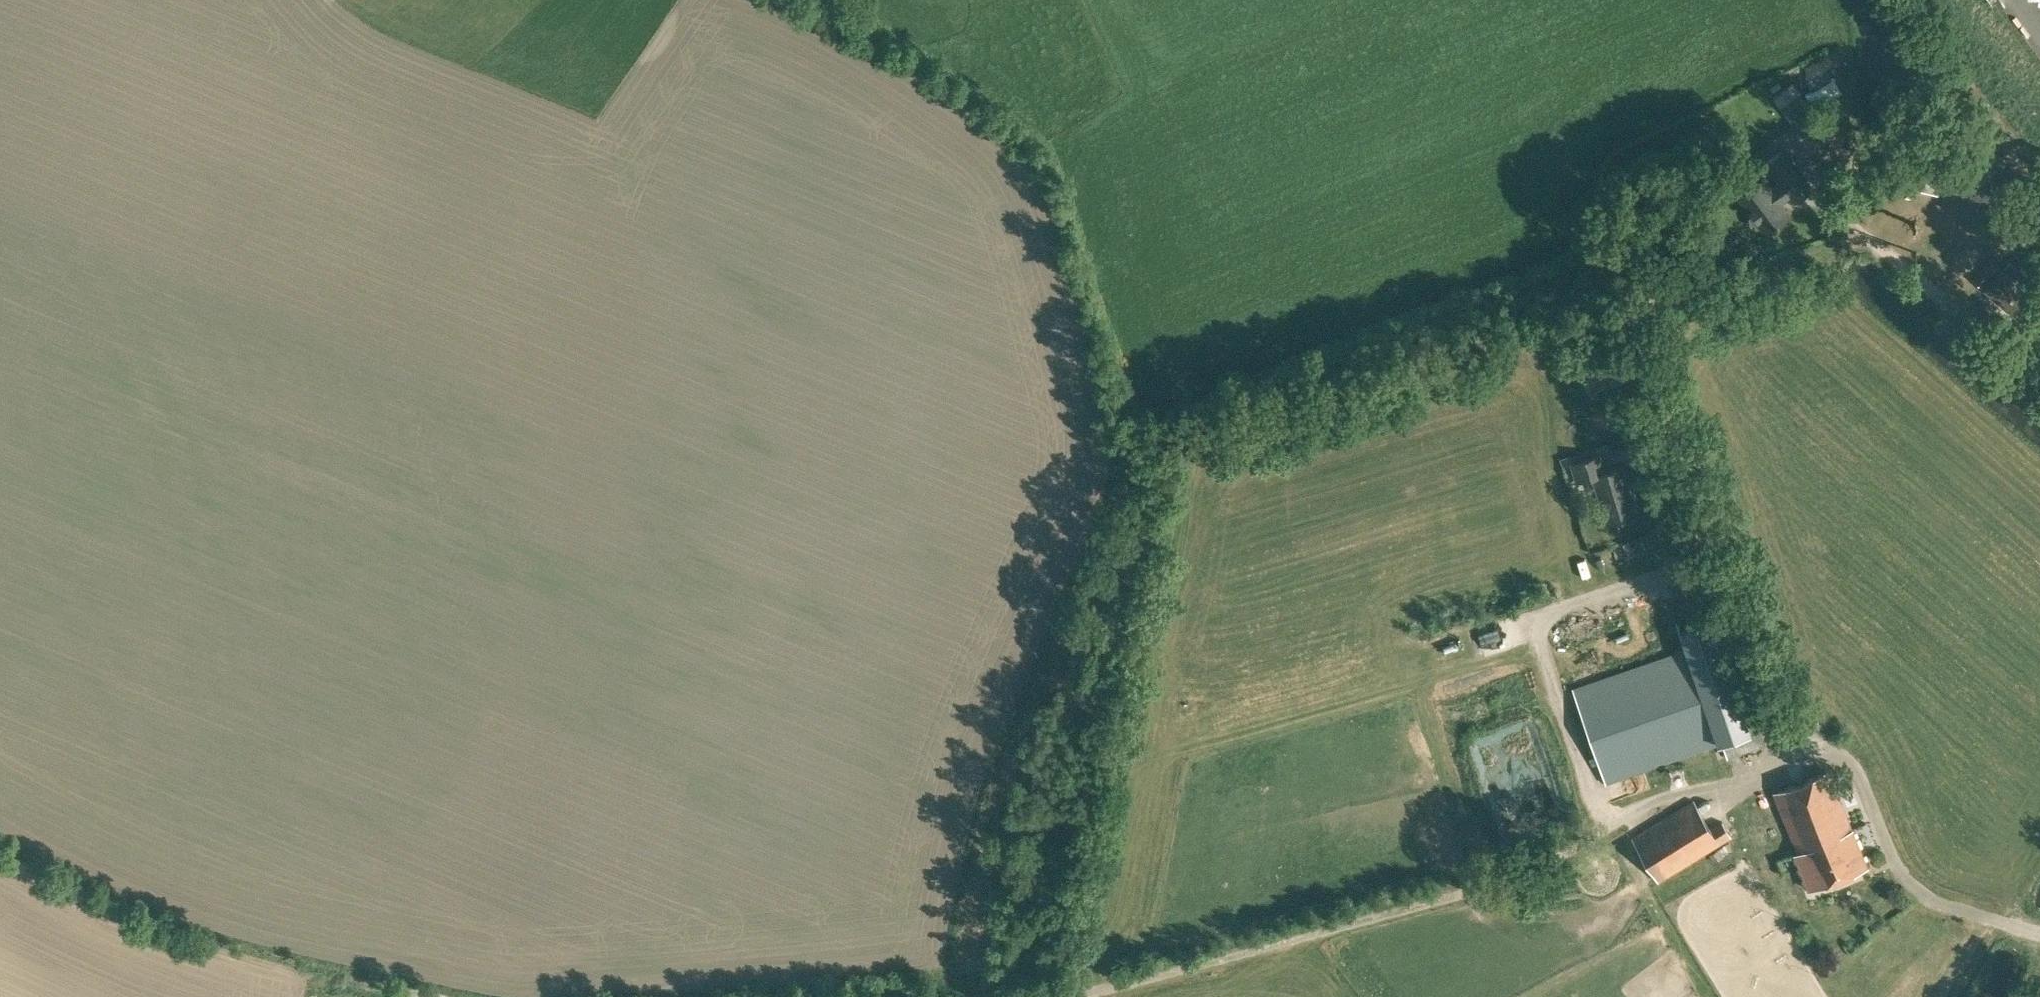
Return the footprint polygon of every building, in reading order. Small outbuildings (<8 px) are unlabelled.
[(1958,154),(1928,139),(1903,190),(1912,194),(1918,182),(1938,192),(1943,183),(1987,205),(2002,176),(1959,154),(1958,154)] [(1809,189),(1780,150),(1765,162),(1779,181),(1769,189),(1763,181),(1740,198),(1752,213),(1750,218),(1751,223),(1756,226),(1761,225),(1766,231),(1788,214),(1778,201),(1784,196),(1785,197),(1786,197),(1787,197),(1788,197),(1790,195),(1794,201),(1809,189)] [(2032,300),(2039,290),(2039,284),(2010,259),(2000,273),(1986,289),(2019,316),(2032,300)] [(1606,470),(1601,453),(1570,462),(1575,482),(1593,477),(1607,521),(1636,512),(1622,466),(1606,470)] [(1685,648),(1572,686),(1605,784),(1717,743),(1721,741),(1727,757),(1766,744),(1746,685),(1735,688),(1702,699),(1685,648)] [(1808,889),(1868,865),(1829,770),(1773,793),(1798,852),(1793,854),(1808,889)] [(1710,829),(1693,800),(1631,837),(1658,880),(1730,837),(1721,822),(1710,829)]
